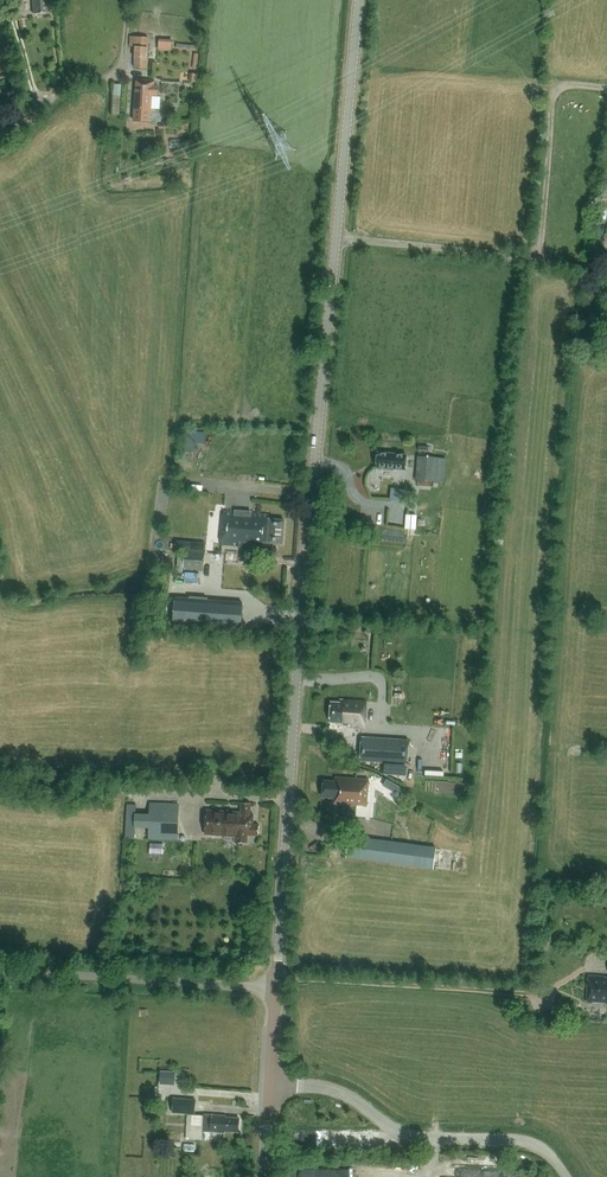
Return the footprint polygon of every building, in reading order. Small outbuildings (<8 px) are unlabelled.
[(33,11),(47,10),(47,0),(32,0),(33,11)] [(136,37),(135,47),(134,68),(148,69),(149,37),(136,37)] [(161,48),(176,50),(177,39),(163,37),(161,48)] [(137,80),(133,121),(150,122),(152,96),(158,96),(159,86),(154,86),(155,81),(137,80)] [(117,83),(116,113),(124,113),(124,83),(117,83)] [(405,469),(406,455),(394,454),(394,453),(378,452),(376,465),(387,466),(387,468),(405,469)] [(418,456),(416,480),(435,481),(437,458),(418,456)] [(393,497),(409,499),(410,487),(394,486),(393,497)] [(252,530),(253,513),(224,511),(222,545),(240,546),(241,530),(252,530)] [(241,530),(240,546),(264,548),(264,542),(282,543),(284,520),(270,519),(270,514),(253,513),(252,530),(241,530)] [(269,548),(268,558),(276,559),(277,548),(269,548)] [(183,567),(203,569),(204,553),(184,552),(183,567)] [(240,628),(242,602),(176,598),(175,624),(240,628)] [(364,725),(366,701),(341,699),(340,702),(331,702),(329,722),(343,723),(343,725),(348,725),(348,726),(363,727),(364,726),(364,725)] [(408,764),(409,740),(362,736),(360,761),(408,764)] [(365,803),(367,779),(336,777),(335,781),(324,780),(322,797),(327,797),(326,805),(344,806),(345,802),(365,803)] [(394,817),(400,793),(384,789),(379,813),(394,817)] [(258,835),(259,825),(253,824),(253,815),(250,815),(251,803),(241,803),(241,812),(207,811),(206,835),(235,836),(235,842),(247,843),(247,835),(258,835)] [(149,814),(134,813),(133,826),(146,826),(146,838),(176,839),(177,804),(150,804),(149,814)] [(133,826),(134,813),(134,805),(126,805),(123,837),(132,838),(133,826)] [(346,857),(434,869),(436,848),(349,836),(346,857)] [(166,852),(167,842),(154,842),(153,852),(166,852)] [(587,976),(586,1003),(592,1003),(592,1002),(605,1002),(605,1003),(606,1003),(606,977),(587,976)] [(178,1112),(186,1113),(187,1099),(179,1099),(178,1112)] [(203,1131),(210,1131),(225,1132),(225,1131),(238,1132),(239,1118),(225,1117),(225,1116),(204,1114),(203,1131)] [(316,1176),(361,1176),(361,1166),(316,1166),(316,1176)]
